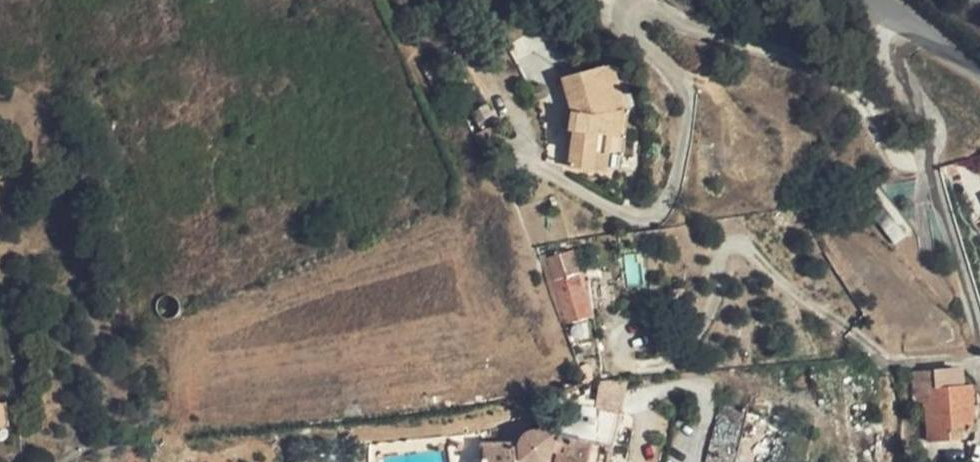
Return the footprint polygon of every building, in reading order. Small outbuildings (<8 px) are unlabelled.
[(850,19),(855,10),(839,3),(835,12),(850,19)] [(630,107),(617,60),(607,64),(621,110),(627,108),(630,107)] [(573,164),(597,168),(599,153),(612,153),(615,134),(624,135),(627,108),(621,110),(607,64),(567,75),(576,109),(573,128),(578,129),(573,164)] [(479,85),(465,93),(486,130),(499,123),(479,85)] [(618,171),(624,135),(615,134),(612,153),(599,153),(597,168),(618,171)] [(573,250),(552,257),(572,324),(594,317),(573,250)] [(934,367),(912,368),(914,398),(926,398),(930,441),(976,437),(972,382),(955,383),(954,369),(934,370),(934,367)] [(8,427),(6,403),(0,404),(0,428),(8,427)] [(593,439),(536,428),(531,430),(525,435),(524,441),(485,443),(486,461),(588,461),(593,439)] [(906,459),(906,447),(898,446),(897,459),(906,459)]
